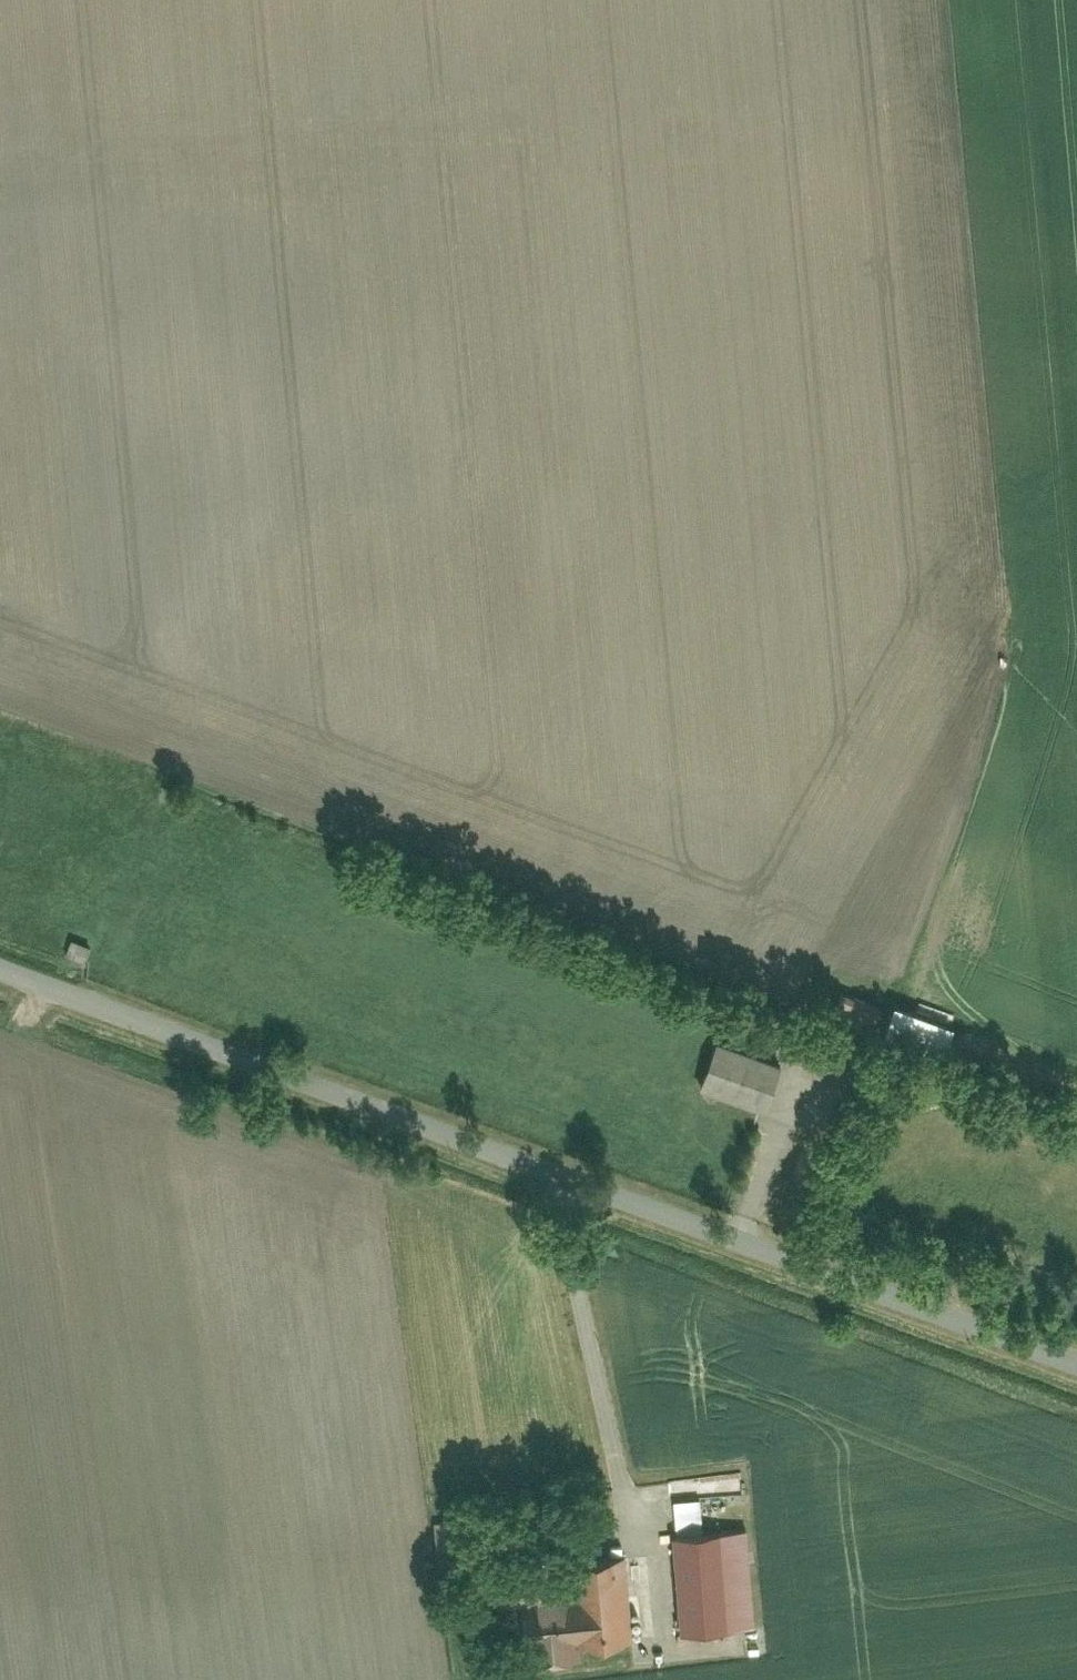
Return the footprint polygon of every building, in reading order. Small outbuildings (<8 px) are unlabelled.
[(869,1028),(875,1004),(831,992),(824,1016),(869,1028)] [(882,1002),(871,1033),(929,1053),(940,1022),(882,1002)] [(868,1048),(826,1032),(812,1069),(855,1085),(868,1048)] [(784,1058),(719,1035),(702,1083),(767,1106),(784,1058)] [(479,1515),(435,1519),(440,1571),(483,1567),(479,1515)] [(756,1624),(748,1526),(674,1532),(681,1631),(679,1631),(679,1643),(705,1641),(704,1628),(756,1624)] [(636,1635),(628,1548),(566,1553),(569,1588),(549,1589),(540,1590),(542,1610),(523,1612),(527,1658),(582,1653),(580,1640),(636,1635)] [(509,1593),(540,1590),(549,1589),(547,1558),(495,1563),(498,1605),(510,1604),(509,1593)]
